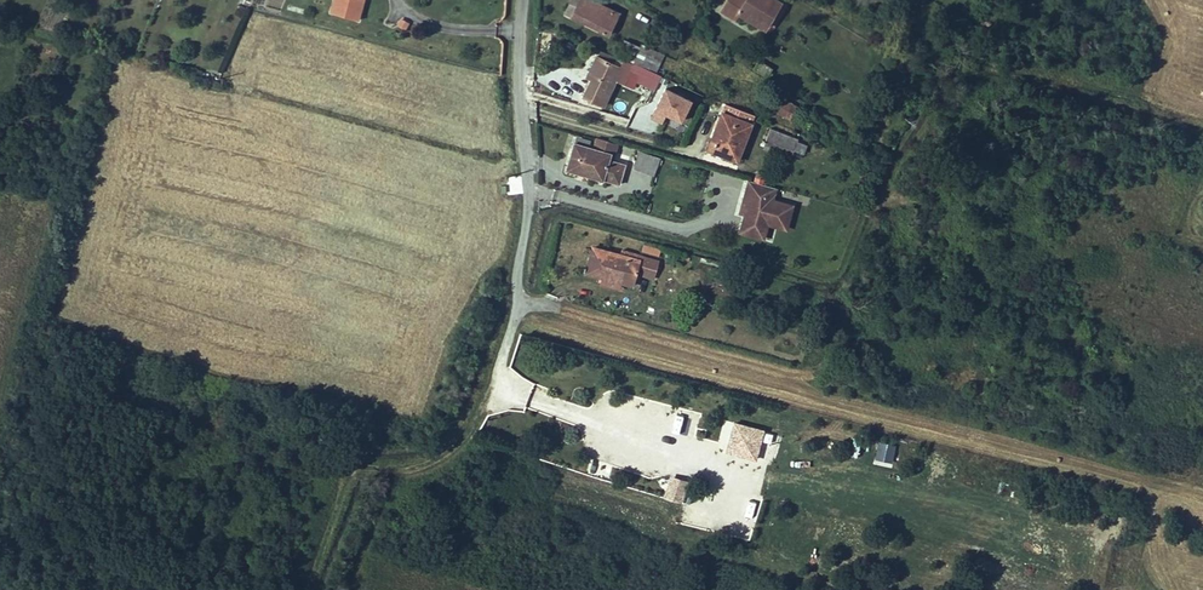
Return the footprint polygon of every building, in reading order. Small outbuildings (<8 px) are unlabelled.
[(363,0),(333,0),(330,13),(356,21),(363,0)] [(590,0),(579,0),(579,1),(576,0),(571,0),(564,13),(608,35),(618,14),(590,0)] [(736,19),(739,14),(766,30),(782,3),(777,0),(727,0),(721,11),(736,19)] [(400,18),(397,25),(406,30),(409,23),(400,18)] [(575,44),(567,40),(564,46),(573,50),(575,44)] [(625,57),(624,60),(655,73),(664,54),(641,43),(639,47),(623,40),(618,54),(625,57)] [(624,60),(621,68),(596,56),(587,77),(591,79),(583,96),(603,106),(615,80),(621,83),(627,71),(639,76),(636,82),(654,90),(661,76),(655,73),(624,60)] [(759,61),(754,70),(767,77),(773,69),(759,61)] [(681,120),(691,100),(665,88),(652,117),(662,121),(666,113),(681,120)] [(797,107),(783,98),(775,111),(789,120),(797,107)] [(754,115),(726,104),(713,135),(717,137),(711,151),(737,160),(754,115)] [(799,139),(771,129),(765,144),(793,154),(799,139)] [(717,137),(713,135),(708,150),(711,151),(717,137)] [(591,140),(577,136),(575,143),(589,147),(591,140)] [(617,144),(596,138),(593,148),(589,147),(575,143),(574,143),(566,169),(620,184),(625,165),(612,162),(609,161),(611,153),(614,154),(617,144)] [(634,168),(654,175),(660,159),(638,152),(634,168)] [(765,173),(758,171),(756,177),(763,180),(765,173)] [(740,232),(757,237),(760,226),(767,223),(785,228),(792,206),(774,201),(766,199),(769,186),(748,180),(742,202),(748,204),(740,232)] [(777,188),(769,186),(766,199),(774,201),(777,188)] [(763,239),(767,223),(760,226),(757,237),(763,239)] [(641,245),(640,253),(658,256),(660,247),(641,245)] [(594,252),(587,278),(631,290),(635,276),(649,281),(654,263),(626,255),(624,261),(594,252)] [(671,433),(688,437),(692,419),(675,415),(671,433)] [(733,422),(725,454),(757,462),(766,431),(733,422)] [(892,466),(894,445),(876,443),(874,464),(892,466)] [(626,454),(624,463),(638,467),(640,458),(626,454)] [(752,495),(749,515),(759,516),(762,497),(752,495)] [(694,522),(699,504),(689,502),(684,519),(694,522)]
